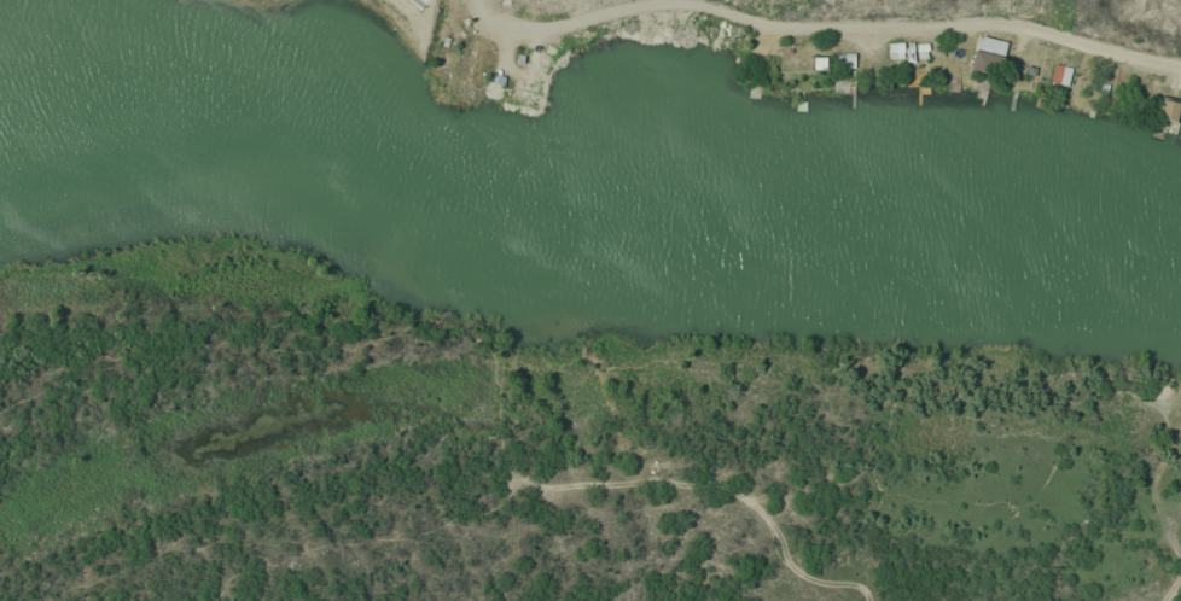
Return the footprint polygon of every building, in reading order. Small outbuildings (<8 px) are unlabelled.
[(997,77),(1005,41),(978,36),(970,72),(997,77)] [(889,60),(903,60),(903,43),(889,43),(889,60)] [(918,60),(928,59),(927,44),(916,45),(918,60)] [(853,56),(838,54),(836,67),(851,68),(853,56)] [(1078,66),(1064,55),(1048,76),(1062,87),(1078,66)] [(813,59),(813,69),(825,68),(825,58),(813,59)] [(1179,104),(1160,99),(1156,117),(1174,122),(1179,104)]
